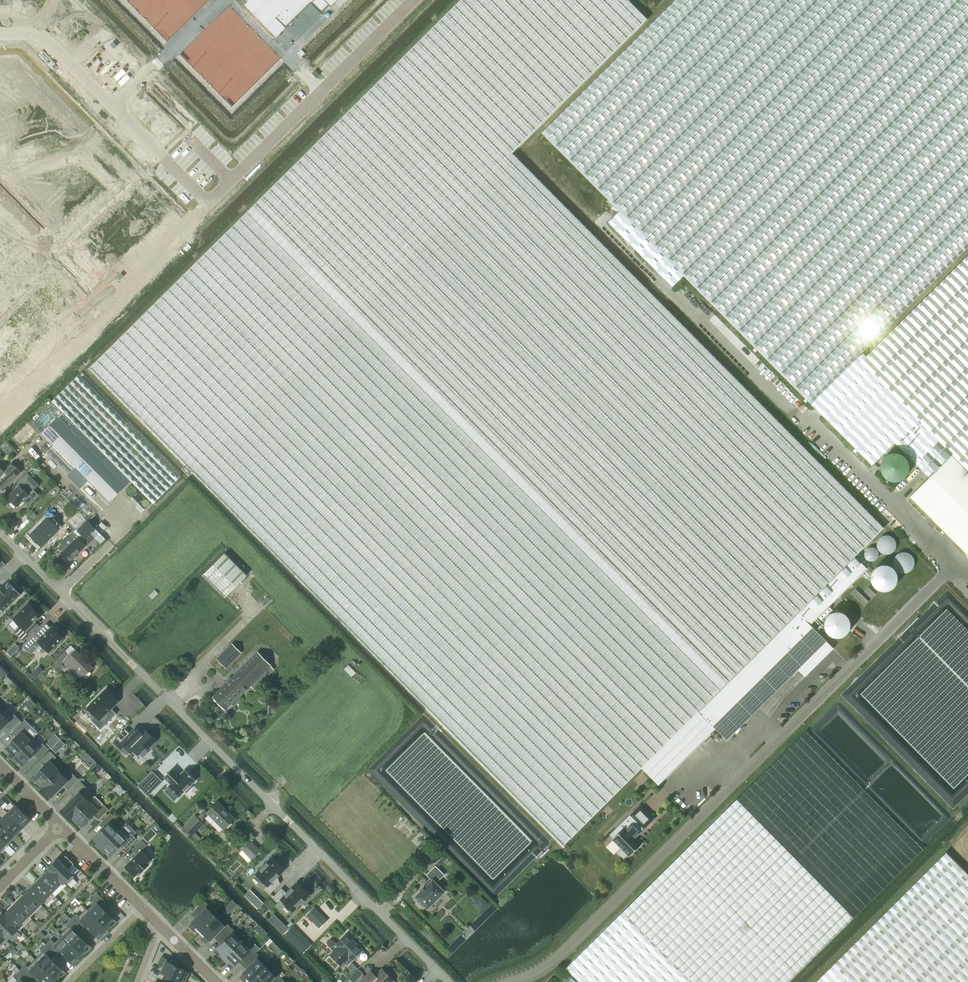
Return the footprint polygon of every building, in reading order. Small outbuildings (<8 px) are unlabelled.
[(194,473),(514,155),(512,153),(647,20),(644,16),(628,0),(458,0),(216,239),(88,366),(194,473)] [(262,5),(285,28),(311,3),(321,13),(329,5),(331,7),(338,0),(266,0),(262,5)] [(812,405),(864,354),(862,352),(967,247),(967,0),(676,0),(542,133),(619,211),(608,223),(672,287),(683,276),(812,405)] [(563,846),(641,768),(699,711),(855,557),(884,528),(517,158),(514,155),(194,473),(563,846)] [(20,221),(12,229),(25,243),(34,235),(20,221)] [(12,229),(4,237),(18,251),(25,243),(12,229)] [(0,240),(0,248),(10,258),(18,251),(4,237),(0,240)] [(2,266),(10,258),(0,248),(0,264),(2,266)] [(951,455),(967,472),(967,255),(866,357),(864,354),(812,405),(872,465),(894,443),(922,471),(928,476),(929,477),(951,455)] [(52,401),(52,402),(64,413),(74,424),(131,481),(154,504),(180,476),(79,374),(52,401)] [(32,423),(42,434),(64,413),(52,402),(32,423)] [(74,424),(64,413),(42,434),(53,445),(74,424)] [(109,502),(131,481),(74,424),(53,445),(54,446),(76,468),(68,475),(78,485),(86,478),(109,502)] [(50,449),(46,453),(60,467),(68,475),(76,468),(54,446),(50,449)] [(951,455),(929,477),(909,497),(931,520),(928,523),(933,528),(936,525),(967,557),(967,472),(951,455)] [(2,481),(7,486),(21,472),(12,463),(3,471),(0,468),(0,483),(2,481)] [(28,473),(17,484),(19,486),(8,497),(17,507),(23,500),(29,506),(40,495),(34,489),(39,485),(28,473)] [(42,524),(32,534),(42,544),(59,528),(56,524),(61,520),(54,512),(42,524)] [(87,520),(77,530),(85,539),(87,537),(95,529),(87,520)] [(86,545),(78,537),(74,533),(59,547),(63,551),(62,553),(70,561),(86,545)] [(225,597),(246,575),(225,554),(203,575),(225,597)] [(699,711),(715,728),(727,740),(798,670),(805,677),(833,648),(810,625),(867,570),(855,557),(699,711)] [(21,594),(9,582),(4,586),(3,585),(0,588),(0,615),(21,594)] [(875,593),(868,587),(864,591),(871,598),(875,593)] [(868,601),(855,589),(851,593),(864,605),(868,601)] [(13,632),(24,642),(40,626),(35,621),(41,615),(36,610),(37,608),(32,603),(30,604),(28,602),(12,618),(19,626),(13,632)] [(49,653),(64,638),(52,627),(37,642),(33,638),(23,647),(28,651),(34,645),(37,649),(41,645),(49,653)] [(226,667),(240,653),(232,644),(217,659),(226,667)] [(10,648),(6,651),(11,656),(15,652),(10,648)] [(65,651),(51,665),(58,671),(64,665),(62,664),(64,662),(81,679),(93,667),(76,650),(70,655),(65,651)] [(247,689),(270,665),(257,652),(213,697),(226,710),(247,689)] [(106,689),(87,708),(95,715),(91,719),(101,729),(116,714),(116,713),(114,715),(110,711),(112,710),(111,709),(119,701),(106,689)] [(5,725),(10,730),(19,720),(14,715),(12,717),(3,708),(2,710),(0,712),(0,730),(5,725)] [(658,785),(700,744),(715,728),(699,711),(641,768),(658,785)] [(17,737),(6,748),(10,752),(8,753),(13,758),(29,741),(33,738),(38,733),(30,726),(27,729),(22,723),(12,733),(17,737)] [(125,729),(116,738),(131,753),(134,750),(138,755),(145,747),(147,749),(156,740),(144,729),(140,732),(138,733),(135,730),(137,729),(136,728),(130,733),(125,729)] [(29,741),(13,758),(17,762),(19,761),(23,765),(34,754),(38,758),(48,749),(43,744),(41,746),(33,738),(29,741)] [(43,787),(59,771),(50,762),(55,757),(51,752),(41,762),(45,767),(34,778),(35,780),(41,786),(42,785),(43,787)] [(173,768),(164,777),(171,784),(169,786),(179,796),(179,797),(185,791),(187,793),(192,787),(194,789),(199,784),(185,769),(179,775),(173,768)] [(67,779),(59,771),(43,787),(42,787),(43,789),(42,790),(49,796),(49,795),(51,797),(64,784),(68,789),(78,779),(73,774),(67,779)] [(152,771),(138,786),(148,796),(162,781),(152,771)] [(73,818),(89,802),(81,793),(86,788),(81,782),(71,791),(76,796),(63,808),(65,810),(64,811),(70,817),(71,816),(73,818)] [(580,981),(789,981),(854,918),(737,799),(566,968),(580,981)] [(97,810),(89,802),(73,818),(74,819),(80,826),(81,825),(82,827),(94,815),(99,819),(108,810),(103,804),(97,810)] [(201,822),(209,814),(224,829),(235,818),(218,802),(207,813),(205,810),(197,818),(194,816),(184,827),(192,835),(205,847),(208,845),(194,831),(202,823),(201,822)] [(644,829),(654,819),(640,805),(638,807),(630,814),(636,820),(632,824),(632,823),(626,829),(624,827),(620,832),(617,829),(610,835),(613,838),(612,839),(621,848),(617,851),(624,858),(627,854),(629,856),(641,844),(634,837),(637,834),(638,835),(641,832),(640,831),(643,828),(644,829)] [(9,814),(22,827),(30,819),(17,806),(9,814)] [(97,844),(100,847),(117,831),(110,824),(115,819),(110,813),(101,822),(105,827),(94,838),(98,842),(97,844)] [(1,821),(14,835),(22,827),(9,814),(1,821)] [(7,842),(14,835),(1,821),(0,822),(0,836),(7,842)] [(121,827),(117,831),(100,847),(105,852),(107,851),(111,855),(122,844),(127,848),(136,839),(130,833),(128,835),(121,827)] [(136,854),(124,866),(135,877),(139,873),(140,874),(150,864),(148,863),(152,860),(142,850),(147,845),(142,840),(132,850),(136,854)] [(252,842),(243,851),(251,859),(260,850),(252,842)] [(967,934),(967,875),(946,853),(816,981),(920,981),(967,934)] [(54,862),(49,867),(51,869),(62,880),(66,885),(74,876),(73,875),(79,869),(73,864),(74,863),(66,855),(56,865),(54,862)] [(273,857),(255,874),(267,886),(265,888),(270,893),(279,885),(274,880),(285,869),(284,868),(285,866),(280,860),(278,862),(273,857)] [(427,908),(444,892),(436,883),(444,875),(435,866),(427,875),(432,880),(426,886),(425,886),(426,887),(423,890),(422,889),(422,890),(416,897),(419,900),(417,902),(422,907),(424,905),(427,908)] [(61,881),(65,886),(66,885),(62,880),(51,869),(44,876),(42,874),(38,879),(51,892),(61,881)] [(28,892),(40,903),(51,892),(38,879),(33,883),(35,885),(28,892)] [(273,896),(279,902),(281,900),(292,912),(310,894),(305,889),(307,887),(301,881),(299,883),(298,882),(287,893),(282,888),(273,896)] [(41,905),(40,903),(28,892),(21,899),(20,897),(15,901),(30,917),(41,905)] [(110,924),(109,923),(113,918),(102,908),(107,903),(97,894),(92,899),(95,902),(88,910),(87,910),(106,929),(110,924)] [(260,900),(255,905),(258,908),(263,903),(260,900)] [(31,918),(30,917),(15,901),(10,906),(12,908),(5,915),(16,926),(20,929),(31,918)] [(200,915),(193,922),(197,927),(195,928),(200,932),(216,916),(215,916),(219,912),(211,904),(209,906),(205,901),(195,911),(200,915)] [(306,915),(308,918),(318,927),(319,928),(327,920),(314,906),(306,915)] [(100,931),(102,933),(106,929),(87,910),(88,910),(86,908),(78,916),(76,914),(71,919),(81,929),(85,925),(96,935),(100,931)] [(230,927),(226,923),(228,921),(219,912),(215,916),(216,916),(200,932),(204,936),(205,935),(210,939),(217,932),(221,937),(230,927)] [(5,915),(4,916),(2,914),(0,916),(0,933),(5,938),(7,936),(9,938),(16,930),(14,928),(16,926),(5,915)] [(85,950),(83,948),(87,944),(77,933),(81,929),(71,919),(66,924),(68,926),(60,934),(62,936),(62,935),(81,954),(85,950)] [(225,958),(245,938),(236,930),(235,931),(230,927),(221,937),(225,941),(218,948),(222,952),(221,954),(225,958)] [(347,965),(352,960),(362,950),(346,934),(337,943),(334,940),(331,939),(328,940),(327,943),(329,946),(334,950),(330,954),(341,966),(344,962),(347,965)] [(920,981),(967,981),(967,934),(920,981)] [(75,956),(76,958),(81,954),(62,935),(62,936),(54,943),(51,940),(46,945),(55,954),(60,950),(70,961),(75,956)] [(246,962),(256,953),(252,948),(253,947),(245,938),(225,958),(229,962),(231,960),(235,965),(242,958),(246,962)] [(59,975),(58,973),(62,969),(51,958),(55,954),(46,945),(41,950),(43,952),(35,959),(55,979),(59,975)] [(270,964),(262,955),(260,957),(256,953),(246,962),(250,966),(243,973),(248,978),(246,979),(249,981),(252,981),(270,964)] [(49,981),(52,981),(55,979),(35,959),(27,967),(25,965),(20,970),(30,980),(34,975),(41,981),(49,981)] [(190,972),(174,964),(174,963),(168,960),(162,972),(171,977),(168,981),(186,981),(190,972)] [(281,978),(277,974),(279,972),(270,964),(252,981),(277,981),(281,978)] [(382,969),(372,979),(367,975),(359,981),(392,981),(393,981),(382,969)] [(30,980),(20,970),(15,975),(19,978),(15,981),(27,981),(30,980)] [(349,979),(351,981),(355,981),(362,974),(358,970),(350,978),(349,979)]
